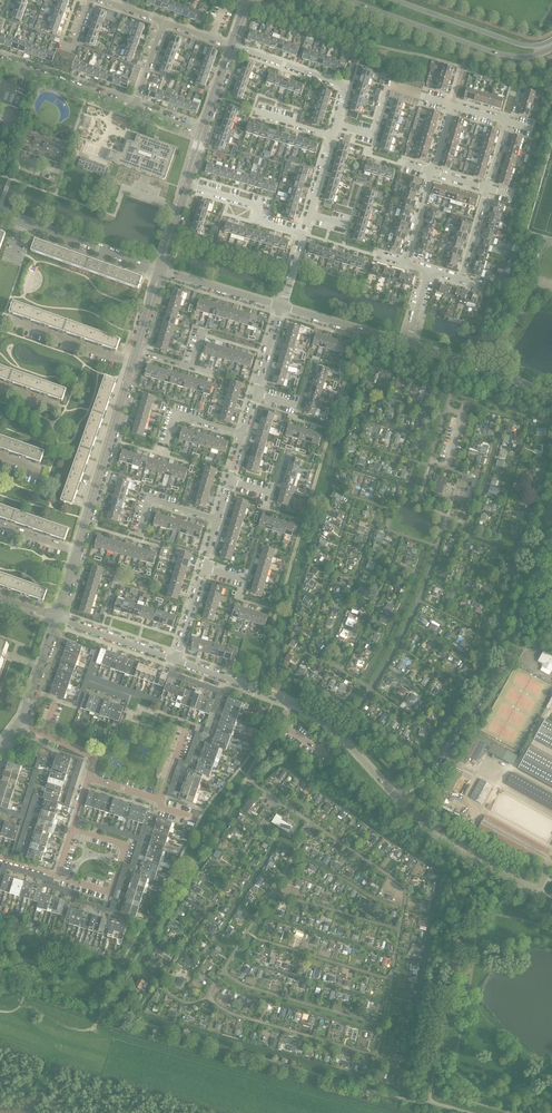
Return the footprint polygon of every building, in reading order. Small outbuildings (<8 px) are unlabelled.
[(154,6),(161,8),(164,0),(156,0),(154,6)] [(167,0),(164,0),(161,8),(168,11),(171,2),(167,0)] [(178,4),(171,2),(168,11),(175,13),(178,4)] [(67,6),(58,3),(56,10),(65,13),(67,6)] [(17,4),(15,11),(24,14),(26,7),(17,4)] [(185,6),(178,4),(175,13),(181,16),(185,6)] [(191,9),(185,6),(181,16),(188,18),(191,9)] [(98,9),(95,16),(105,19),(107,12),(98,9)] [(198,11),(191,9),(188,18),(195,20),(198,11)] [(65,13),(56,10),(53,17),(63,20),(65,13)] [(21,21),(24,14),(15,11),(12,18),(21,21)] [(205,14),(198,11),(195,20),(202,23),(205,14)] [(95,16),(93,23),(102,26),(105,19),(95,16)] [(63,20),(53,17),(51,23),(60,27),(63,20)] [(136,22),(133,30),(142,33),(145,26),(136,22)] [(60,27),(51,23),(48,30),(58,34),(60,27)] [(93,23),(90,30),(100,33),(102,26),(93,23)] [(90,30),(88,37),(97,40),(100,33),(90,30)] [(142,33),(133,30),(131,37),(140,40),(142,33)] [(248,39),(255,42),(259,33),(252,30),(251,30),(248,39)] [(265,35),(259,33),(255,42),(262,44),(265,35)] [(272,38),(265,35),(262,44),(269,47),(272,38)] [(14,39),(7,36),(4,45),(11,48),(14,39)] [(173,36),(170,43),(179,46),(182,39),(173,36)] [(307,36),(305,42),(313,45),(313,43),(315,39),(307,36)] [(95,47),(97,40),(88,37),(85,44),(95,47)] [(140,40),(131,37),(128,43),(138,47),(140,40)] [(279,40),(272,38),(269,47),(276,49),(279,40)] [(21,41),(14,39),(11,48),(18,50),(21,41)] [(286,42),(279,40),(276,49),(283,52),(286,42)] [(28,44),(21,41),(18,50),(25,53),(28,44)] [(293,45),(286,42),(283,52),(289,54),(293,45)] [(138,47),(128,43),(126,50),(135,53),(138,47)] [(170,43),(168,50),(177,53),(179,46),(170,43)] [(35,46),(28,44),(25,53),(31,55),(35,46)] [(300,47),(293,45),(289,54),(296,57),(300,47)] [(42,48),(35,46),(31,55),(38,58),(42,48)] [(48,51),(42,48),(38,58),(45,60),(48,51)] [(209,48),(206,55),(215,59),(218,52),(217,51),(209,48)] [(302,59),(309,61),(313,52),(305,49),(302,59)] [(135,53),(126,50),(123,57),(128,59),(133,60),(135,53)] [(168,50),(165,57),(175,60),(177,53),(168,50)] [(55,53),(48,51),(45,60),(52,63),(55,55),(55,53)] [(319,54),(313,52),(309,61),(316,64),(319,54)] [(326,57),(319,54),(316,64),(323,66),(326,57)] [(215,59),(206,55),(204,62),(213,66),(215,59)] [(165,57),(163,63),(172,67),(175,60),(165,57)] [(333,59),(326,57),(323,66),(330,68),(333,59)] [(340,62),(333,59),(330,68),(337,71),(340,62)] [(82,63),(75,60),(74,62),(72,69),(79,72),(82,63)] [(245,61),(243,68),(252,72),(254,65),(245,61)] [(213,66),(204,62),(201,69),(210,72),(213,66)] [(347,64),(340,62),(337,71),(344,73),(347,64)] [(89,65),(82,63),(79,72),(86,74),(89,65)] [(170,74),(172,67),(163,63),(160,70),(170,74)] [(96,68),(89,65),(86,74),(92,77),(96,68)] [(444,65),(442,71),(452,74),(454,68),(444,65)] [(102,70),(96,68),(92,77),(99,79),(102,70)] [(252,72),(243,68),(240,75),(249,79),(252,72)] [(363,68),(361,76),(370,78),(373,71),(363,68)] [(210,72),(201,69),(199,76),(208,79),(210,72)] [(109,72),(102,70),(99,79),(106,82),(109,72)] [(452,74),(442,71),(440,77),(450,80),(452,74)] [(116,75),(109,72),(106,82),(113,84),(116,75)] [(267,82),(274,85),(277,76),(270,73),(267,82)] [(123,77),(116,75),(113,84),(120,87),(123,77)] [(249,79),(240,75),(238,82),(247,85),(249,79)] [(208,79),(199,76),(196,83),(205,86),(208,79)] [(284,78),(277,76),(274,85),(281,87),(284,78)] [(361,76),(359,83),(368,85),(370,78),(361,76)] [(130,80),(123,77),(120,87),(127,89),(128,85),(129,82),(130,80)] [(450,80),(440,77),(438,83),(448,86),(450,80)] [(291,81),(284,78),(281,87),(287,90),(291,81)] [(22,86),(2,79),(0,85),(0,88),(1,89),(0,93),(0,103),(20,110),(24,97),(27,98),(30,89),(22,86)] [(298,83),(291,81),(287,90),(295,92),(298,83)] [(247,85),(238,82),(235,89),(244,92),(247,85)] [(305,85),(298,83),(295,92),(301,95),(305,85)] [(359,83),(357,89),(366,92),(368,85),(359,83)] [(448,86),(438,83),(436,90),(446,93),(448,86)] [(149,97),(156,99),(159,90),(152,88),(149,97)] [(464,98),(470,100),(473,90),(467,88),(464,98)] [(242,99),(244,92),(235,89),(233,96),(242,99)] [(322,89),(320,97),(330,100),(332,92),(322,89)] [(357,89),(355,96),(364,99),(366,92),(357,89)] [(166,93),(159,90),(156,99),(162,102),(166,93)] [(479,92),(473,90),(470,100),(477,102),(479,92)] [(526,90),(525,96),(534,99),(536,93),(526,90)] [(486,94),(479,92),(477,102),(483,104),(486,94)] [(172,95),(166,93),(162,102),(169,104),(172,95)] [(495,107),(498,97),(498,95),(492,93),(492,95),(489,105),(495,107)] [(492,95),(486,94),(483,104),(489,105),(492,95)] [(179,97),(172,95),(169,104),(176,107),(179,97)] [(364,99),(355,96),(353,103),(362,106),(364,99)] [(534,99),(525,96),(523,102),(533,105),(534,99)] [(186,100),(179,97),(176,107),(183,109),(186,100)] [(330,100),(320,97),(318,104),(328,106),(330,100)] [(504,99),(498,97),(495,107),(501,109),(504,99)] [(193,102),(186,100),(183,109),(190,111),(193,102)] [(396,100),(395,100),(392,107),(402,110),(404,103),(402,102),(399,101),(396,100)] [(200,105),(193,102),(190,111),(197,114),(200,105)] [(533,105),(523,102),(521,108),(531,111),(533,105)] [(353,103),(351,111),(352,111),(359,113),(360,113),(362,106),(353,103)] [(328,106),(318,104),(316,111),(325,114),(328,106)] [(229,105),(227,113),(236,116),(239,109),(229,105)] [(402,110),(392,107),(390,114),(400,117),(402,110)] [(531,111),(521,108),(519,114),(529,117),(531,111)] [(440,113),(430,110),(428,116),(438,119),(440,113)] [(325,114),(316,111),(314,117),(323,120),(325,114)] [(227,113),(224,119),(234,123),(236,116),(227,113)] [(400,117),(390,114),(388,121),(398,124),(400,117)] [(438,119),(428,116),(427,123),(437,125),(438,119)] [(323,120),(314,117),(312,125),(321,127),(323,120)] [(465,120),(455,118),(455,117),(453,124),(463,127),(465,120)] [(224,119),(222,126),(231,129),(234,123),(224,119)] [(398,124),(388,121),(386,128),(396,131),(398,124)] [(256,125),(249,123),(246,133),(253,135),(256,125)] [(437,125),(427,123),(425,129),(435,132),(437,125)] [(463,127),(453,124),(451,130),(461,133),(463,127)] [(263,127),(256,125),(253,135),(260,137),(263,127)] [(222,126),(220,133),(229,136),(231,129),(222,126)] [(270,130),(263,127),(260,137),(267,139),(270,130)] [(498,130),(488,127),(486,134),(496,137),(498,130)] [(396,131),(386,128),(384,135),(394,137),(396,131)] [(435,132),(425,129),(423,135),(433,138),(435,132)] [(277,132),(270,130),(267,139),(274,141),(277,132)] [(461,133),(451,130),(450,136),(460,139),(461,133)] [(68,147),(45,139),(27,132),(21,150),(52,161),(54,154),(65,157),(68,147)] [(284,134),(277,132),(274,141),(281,143),(284,134)] [(220,133),(217,140),(226,143),(229,136),(220,133)] [(290,136),(284,134),(281,143),(288,145),(290,136)] [(496,137),(486,134),(485,140),(494,143),(496,137)] [(113,161),(112,162),(163,180),(164,180),(165,180),(165,179),(166,179),(166,178),(176,151),(176,150),(176,149),(175,148),(174,148),(140,136),(140,135),(139,135),(139,136),(138,136),(137,137),(135,142),(135,143),(134,143),(130,142),(129,142),(128,142),(127,143),(127,144),(124,153),(123,154),(122,154),(119,153),(118,155),(115,154),(115,155),(113,161)] [(394,137),(384,135),(382,141),(392,144),(394,137)] [(433,138),(423,135),(421,141),(431,144),(433,138)] [(523,138),(513,135),(511,141),(521,144),(523,138)] [(297,138),(290,136),(288,145),(294,147),(297,138)] [(460,139),(450,136),(448,142),(458,145),(460,139)] [(304,140),(297,138),(294,147),(302,149),(304,140)] [(217,140),(215,147),(219,148),(222,150),(224,150),(226,143),(217,140)] [(312,142),(304,140),(302,149),(309,151),(312,142)] [(494,143),(485,140),(483,146),(493,149),(494,143)] [(389,152),(392,144),(382,141),(380,149),(389,152)] [(431,144),(421,141),(419,147),(429,150),(431,144)] [(521,144),(511,141),(509,147),(519,150),(521,144)] [(319,144),(312,142),(309,151),(316,153),(319,144)] [(458,145),(448,142),(446,148),(456,151),(458,145)] [(342,144),(341,144),(339,151),(348,154),(350,146),(349,146),(342,144)] [(493,149),(483,146),(481,152),(491,155),(493,149)] [(429,150),(419,147),(418,153),(428,156),(429,150)] [(519,150),(509,147),(508,153),(517,156),(519,150)] [(456,151),(446,148),(444,154),(454,157),(456,151)] [(348,154),(339,151),(337,158),(346,161),(348,154)] [(491,155),(481,152),(479,158),(489,161),(491,155)] [(428,156),(418,153),(416,159),(426,162),(428,156)] [(517,156),(508,153),(506,159),(516,162),(517,156)] [(454,157),(444,154),(442,160),(452,163),(454,157)] [(81,157),(77,167),(106,177),(109,171),(105,170),(107,167),(106,166),(96,163),(96,162),(95,162),(86,159),(81,157)] [(346,161),(337,158),(335,165),(344,168),(346,161)] [(489,161),(479,158),(477,164),(487,167),(489,161)] [(516,162),(506,159),(504,165),(514,168),(516,162)] [(452,163),(442,160),(440,167),(450,170),(452,163)] [(364,172),(372,174),(374,165),(367,162),(364,172)] [(205,173),(213,175),(216,165),(208,163),(205,173)] [(487,167),(477,164),(476,170),(485,173),(487,167)] [(222,167),(216,165),(213,175),(220,177),(222,167)] [(344,168),(335,165),(333,172),(342,174),(344,168)] [(382,167),(374,165),(372,174),(379,176),(382,167)] [(514,168),(504,165),(502,172),(512,174),(514,168)] [(229,169),(222,167),(220,177),(227,179),(229,169)] [(299,167),(297,174),(307,177),(309,170),(299,167)] [(388,169),(382,167),(379,176),(386,178),(388,169)] [(236,171),(229,169),(227,179),(233,181),(236,171)] [(396,171),(388,169),(386,178),(393,180),(396,171)] [(485,173),(476,170),(474,177),(484,180),(485,173)] [(243,173),(236,171),(233,181),(240,183),(243,173)] [(342,174),(333,172),(331,178),(340,181),(342,174)] [(512,174),(502,172),(500,178),(510,181),(512,174)] [(250,176),(243,173),(240,183),(247,185),(250,176)] [(307,177),(297,174),(295,181),(305,184),(307,177)] [(257,178),(250,176),(247,185),(254,187),(257,178)] [(411,177),(409,185),(420,189),(421,185),(419,185),(420,180),(411,177)] [(264,180),(257,178),(254,187),(261,189),(264,180)] [(340,181),(331,178),(329,185),(338,188),(340,181)] [(510,181),(500,178),(498,184),(508,187),(510,181)] [(271,182),(264,180),(261,189),(268,191),(271,182)] [(305,184),(295,181),(293,188),(302,191),(305,184)] [(278,184),(271,182),(268,191),(275,193),(278,184)] [(432,194),(439,196),(442,186),(435,184),(432,194)] [(338,188),(329,185),(326,192),(336,195),(338,188)] [(420,189),(409,185),(406,193),(416,196),(417,192),(419,192),(420,189)] [(448,188),(442,186),(439,196),(445,198),(448,188)] [(302,191),(293,188),(291,195),(300,198),(302,191)] [(454,190),(448,188),(445,198),(451,200),(454,190)] [(368,190),(366,197),(375,200),(377,193),(368,190)] [(460,192),(454,190),(451,200),(457,202),(460,192)] [(336,195),(326,192),(324,200),(326,200),(333,202),(334,202),(336,195)] [(466,193),(460,192),(457,202),(463,203),(466,193)] [(416,196),(406,193),(404,201),(415,205),(416,201),(414,201),(416,196)] [(472,195),(466,193),(463,203),(469,205),(472,195)] [(300,198),(291,195),(289,202),(298,205),(300,198)] [(478,197),(472,195),(469,205),(475,207),(478,197)] [(375,200),(366,197),(364,204),(373,207),(375,200)] [(210,212),(212,205),(210,204),(202,201),(200,201),(198,208),(208,211),(210,212)] [(414,208),(415,205),(404,201),(403,203),(401,202),(400,203),(399,207),(402,208),(401,209),(411,212),(412,208),(414,208)] [(298,205),(289,202),(287,209),(296,212),(298,205)] [(490,206),(489,209),(503,213),(505,205),(493,202),(492,206),(490,206)] [(364,204),(362,211),(371,214),(373,207),(364,204)] [(208,211),(198,208),(196,215),(206,218),(208,211)] [(428,213),(427,217),(437,220),(439,212),(428,208),(426,212),(428,213)] [(296,212),(287,209),(285,216),(294,219),(296,212)] [(411,212),(401,209),(399,218),(411,221),(412,217),(410,217),(411,212)] [(503,213),(489,209),(488,213),(490,213),(488,218),(500,221),(503,213)] [(371,214),(362,211),(359,218),(369,221),(371,214)] [(206,218),(196,215),(194,222),(204,225),(206,218)] [(437,220),(427,217),(426,222),(424,221),(423,225),(434,228),(437,220)] [(359,218),(357,225),(367,228),(369,221),(359,218)] [(411,221),(399,218),(397,226),(406,228),(407,224),(409,224),(411,221)] [(460,218),(458,226),(467,229),(468,224),(470,225),(472,221),(460,218)] [(500,221),(488,218),(487,222),(485,222),(484,225),(495,229),(498,229),(500,221)] [(204,225),(194,222),(192,229),(202,232),(204,225)] [(224,232),(231,234),(234,225),(227,222),(224,232)] [(241,227),(234,225),(231,234),(238,236),(241,227)] [(367,228),(357,225),(355,232),(365,234),(367,228)] [(434,228),(423,225),(422,228),(424,229),(422,233),(432,236),(434,228)] [(495,229),(484,225),(483,229),(485,229),(484,234),(493,237),(493,235),(497,236),(498,231),(495,230),(495,229)] [(406,228),(397,226),(394,234),(406,237),(407,234),(405,233),(406,228)] [(467,229),(458,226),(455,234),(467,238),(468,234),(466,234),(467,229)] [(248,229),(241,227),(238,236),(245,238),(248,229)] [(255,231),(248,229),(245,238),(252,240),(255,231)] [(262,233),(255,231),(252,240),(259,242),(262,233)] [(365,234),(355,232),(353,239),(363,242),(365,234)] [(269,235),(262,233),(259,242),(266,244),(269,235)] [(432,236),(422,233),(421,238),(419,237),(418,241),(429,244),(432,236)] [(406,237),(394,234),(392,242),(401,244),(403,240),(405,240),(406,237)] [(467,238),(455,234),(453,242),(462,245),(464,241),(466,241),(467,238)] [(480,238),(479,241),(491,245),(492,245),(494,244),(495,239),(494,237),(493,237),(484,234),(482,238),(480,238)] [(276,237),(269,235),(266,244),(273,246),(276,237)] [(282,239),(276,237),(273,246),(280,248),(282,239)] [(290,241),(282,239),(280,248),(287,251),(290,241)] [(32,251),(50,257),(54,246),(36,240),(32,251)] [(429,244),(418,241),(417,244),(419,245),(418,249),(427,252),(429,244)] [(491,245),(479,241),(478,245),(480,245),(479,250),(488,253),(489,252),(491,252),(493,247),(490,246),(491,245)] [(401,244),(392,242),(390,250),(401,253),(402,250),(400,249),(401,244)] [(462,245),(453,242),(451,250),(462,254),(463,250),(461,250),(462,245)] [(308,253),(315,255),(318,246),(310,244),(308,253)] [(71,253),(54,246),(50,257),(67,264),(71,253)] [(325,248),(318,246),(315,255),(322,257),(325,248)] [(332,250),(325,248),(322,257),(329,259),(332,250)] [(427,252),(418,249),(416,254),(414,253),(413,257),(425,260),(427,252)] [(339,252),(332,250),(329,259),(336,262),(339,252)] [(462,254),(451,250),(448,258),(458,261),(459,257),(461,257),(462,254)] [(488,253),(479,250),(477,255),(475,254),(474,257),(486,261),(488,253)] [(346,254),(339,252),(336,262),(343,264),(346,254)] [(89,259),(71,253),(67,264),(85,270),(89,259)] [(352,256),(346,254),(343,264),(349,266),(352,256)] [(359,258),(352,256),(349,266),(356,268),(359,258)] [(486,261),(474,257),(473,261),(475,261),(474,266),(483,269),(486,261)] [(366,260),(359,258),(356,268),(364,270),(366,260)] [(458,261),(448,258),(446,267),(457,270),(458,266),(456,266),(458,261)] [(107,265),(89,259),(85,270),(103,276),(107,265)] [(371,274),(380,277),(383,265),(379,264),(379,266),(374,265),(371,274)] [(124,271),(107,265),(103,276),(120,283),(124,271)] [(386,266),(383,265),(380,277),(388,279),(390,270),(386,268),(386,266)] [(483,270),(483,269),(474,266),(473,271),(471,270),(470,274),(481,277),(484,278),(486,271),(483,270)] [(395,271),(390,270),(388,279),(396,281),(399,270),(395,269),(395,271)] [(402,271),(399,270),(396,281),(404,284),(406,274),(402,273),(402,271)] [(143,278),(124,271),(120,283),(138,289),(143,278)] [(411,276),(406,274),(404,284),(412,286),(415,275),(411,274),(411,276)] [(435,293),(444,296),(446,286),(442,285),(442,283),(439,282),(435,293)] [(451,288),(446,286),(444,296),(452,298),(455,287),(451,286),(451,288)] [(458,288),(455,287),(452,298),(460,300),(462,291),(458,290),(458,288)] [(174,289),(172,296),(183,299),(185,292),(174,289)] [(467,292),(462,291),(460,300),(468,303),(471,291),(467,290),(467,292)] [(474,292),(471,291),(468,303),(476,305),(479,296),(474,294),(474,292)] [(172,296),(170,303),(181,306),(183,299),(172,296)] [(196,310),(203,312),(206,301),(200,299),(196,310)] [(213,303),(206,301),(203,312),(210,314),(213,303)] [(10,313),(28,319),(32,308),(14,302),(10,313)] [(170,303),(168,309),(179,312),(181,306),(170,303)] [(219,305),(213,303),(210,314),(216,316),(219,305)] [(226,307),(219,305),(216,316),(223,318),(226,307)] [(232,309),(226,307),(223,318),(229,320),(232,309)] [(50,314),(32,308),(28,319),(46,326),(50,314)] [(168,309),(166,316),(177,319),(179,312),(168,309)] [(239,311),(232,309),(229,320),(236,322),(239,311)] [(246,313),(239,311),(236,322),(242,324),(246,313)] [(252,315),(246,313),(242,324),(249,326),(252,315)] [(67,321),(50,314),(46,326),(63,332),(67,321)] [(255,328),(259,317),(252,315),(249,326),(255,328)] [(166,316),(164,322),(175,325),(177,319),(166,316)] [(265,319),(259,317),(255,328),(262,330),(265,319)] [(67,321),(63,332),(81,338),(85,327),(67,321)] [(164,322),(162,329),(173,332),(175,325),(164,322)] [(290,324),(288,330),(299,334),(301,327),(290,324)] [(103,333),(85,327),(81,338),(99,345),(103,333)] [(162,329),(160,335),(171,338),(173,332),(162,329)] [(288,330),(286,337),(297,340),(299,334),(288,330)] [(121,340),(103,333),(99,345),(117,351),(121,340)] [(313,345),(319,347),(323,336),(316,334),(313,345)] [(160,335),(158,342),(169,345),(171,338),(160,335)] [(329,338),(323,336),(319,347),(326,349),(329,338)] [(286,337),(284,343),(295,347),(297,340),(286,337)] [(336,340),(329,338),(326,349),(332,351),(336,340)] [(342,342),(336,340),(332,351),(339,353),(342,342)] [(167,352),(169,345),(158,342),(156,348),(167,352)] [(349,344),(342,342),(339,353),(346,354),(349,344)] [(205,354),(211,356),(215,345),(208,343),(205,354)] [(284,343),(282,350),(293,353),(295,347),(284,343)] [(221,347),(215,345),(211,356),(218,358),(221,347)] [(228,349),(221,347),(218,358),(224,360),(228,349)] [(234,351),(228,349),(224,360),(231,362),(234,351)] [(282,350),(280,357),(291,360),(293,353),(282,350)] [(241,353),(234,351),(231,362),(237,364),(241,353)] [(247,355),(241,353),(237,364),(244,366),(247,355)] [(254,357),(247,355),(244,366),(251,368),(254,357)] [(280,357),(278,363),(289,366),(291,360),(280,357)] [(278,363),(276,370),(287,373),(289,366),(278,363)] [(145,376),(151,378),(155,367),(148,365),(145,376)] [(0,366),(0,379),(9,382),(13,371),(0,366)] [(318,366),(316,373),(327,376),(329,369),(318,366)] [(161,369),(155,367),(151,378),(158,380),(161,369)] [(168,370),(161,369),(158,380),(165,381),(168,370)] [(174,372),(168,370),(165,381),(171,383),(174,372)] [(276,370),(274,376),(285,379),(287,373),(276,370)] [(31,377),(13,371),(9,382),(27,388),(31,377)] [(181,374),(174,372),(171,383),(178,385),(181,374)] [(316,373),(314,379),(325,383),(327,376),(316,373)] [(187,376),(181,374),(178,385),(184,387),(187,376)] [(106,376),(100,394),(111,398),(117,380),(106,376)] [(193,378),(187,376),(184,387),(190,389),(193,378)] [(283,386),(285,379),(274,376),(272,383),(283,386)] [(49,383),(31,377),(27,388),(45,395),(49,383)] [(200,380),(193,378),(190,389),(197,391),(200,380)] [(314,379),(312,386),(323,389),(325,383),(314,379)] [(207,382),(200,380),(197,391),(203,393),(207,382)] [(231,381),(230,387),(240,391),(242,384),(231,381)] [(214,384),(207,382),(203,393),(210,395),(214,384)] [(67,390),(49,383),(45,395),(63,401),(67,390)] [(312,386),(310,392),(321,396),(323,389),(312,386)] [(240,391),(230,387),(228,394),(239,397),(240,391)] [(310,392),(308,399),(319,402),(321,396),(310,392)] [(111,398),(100,394),(93,412),(104,416),(111,398)] [(144,394),(142,400),(153,404),(155,397),(144,394)] [(239,397),(228,394),(226,400),(237,404),(239,397)] [(308,399),(306,405),(317,409),(319,402),(308,399)] [(151,410),(153,404),(142,400),(140,407),(151,410)] [(237,404),(226,400),(224,407),(235,410),(237,404)] [(315,415),(317,409),(306,405),(304,412),(315,415)] [(140,407),(138,413),(149,417),(151,410),(140,407)] [(235,410),(224,407),(222,413),(233,417),(235,410)] [(264,411),(262,417),(273,421),(275,414),(264,411)] [(93,412),(87,430),(98,434),(104,416),(93,412)] [(138,413),(136,420),(147,423),(149,417),(138,413)] [(233,417),(222,413),(220,420),(231,423),(233,417)] [(273,421),(262,417),(260,424),(271,427),(273,421)] [(136,420),(134,426),(145,430),(147,423),(136,420)] [(271,427),(260,424),(258,431),(269,434),(271,427)] [(286,435),(293,438),(296,427),(289,424),(286,435)] [(143,436),(145,430),(134,426),(132,433),(143,436)] [(372,434),(374,428),(367,426),(367,428),(368,428),(368,430),(365,430),(364,433),(367,434),(367,432),(372,434)] [(303,429),(296,427),(293,438),(299,439),(303,429)] [(179,439),(186,441),(190,430),(183,428),(179,439)] [(309,430),(303,429),(299,439),(306,441),(309,430)] [(98,434),(87,430),(81,447),(92,451),(98,434)] [(196,432),(190,430),(186,441),(193,443),(196,432)] [(316,432),(309,430),(306,441),(313,443),(316,432)] [(269,434),(258,431),(256,437),(267,440),(269,434)] [(202,434),(196,432),(193,443),(199,445),(202,434)] [(322,434),(316,432),(313,443),(319,445),(322,434)] [(209,436),(202,434),(199,445),(205,447),(209,436)] [(0,436),(0,448),(5,450),(9,439),(0,436)] [(215,438),(209,436),(205,447),(212,449),(215,438)] [(256,437),(254,444),(265,447),(267,440),(256,437)] [(222,440),(215,438),(212,449),(219,451),(222,440)] [(27,445),(9,439),(5,450),(23,456),(27,445)] [(229,442),(222,440),(219,451),(225,453),(229,442)] [(254,444),(252,450),(263,453),(265,447),(254,444)] [(45,452),(27,445),(23,456),(41,463),(45,452)] [(92,451),(81,447),(74,465),(85,469),(92,451)] [(119,461),(126,463),(129,452),(123,450),(119,461)] [(252,450),(250,457),(261,460),(263,453),(252,450)] [(136,454),(129,452),(126,463),(133,465),(136,454)] [(142,456),(136,454),(133,465),(139,467),(142,456)] [(149,458),(142,456),(139,467),(146,469),(149,458)] [(365,462),(366,458),(360,456),(358,464),(364,466),(365,462)] [(250,457),(249,463),(259,466),(261,460),(250,457)] [(291,457),(289,463),(300,467),(302,460),(291,457)] [(155,460),(149,458),(146,469),(152,471),(155,460)] [(162,462),(155,460),(152,471),(159,473),(162,462)] [(169,464),(162,462),(159,473),(165,475),(169,464)] [(258,473),(259,466),(249,463),(247,470),(258,473)] [(300,467),(289,463),(287,470),(298,474),(300,467)] [(371,464),(370,467),(378,470),(377,471),(380,472),(382,466),(375,463),(375,465),(371,464)] [(175,466),(169,464),(165,475),(172,476),(175,466)] [(85,469),(74,465),(68,483),(79,487),(85,469)] [(181,467),(175,466),(172,476),(178,478),(181,467)] [(206,466),(204,473),(215,476),(217,469),(206,466)] [(188,470),(181,467),(178,478),(185,480),(188,470)] [(287,470),(285,477),(296,480),(298,474),(287,470)] [(215,476),(204,473),(202,479),(213,482),(215,476)] [(446,483),(447,479),(437,476),(432,492),(442,495),(445,487),(443,486),(444,482),(446,483)] [(296,480),(285,477),(283,483),(294,486),(296,480)] [(119,479),(117,486),(128,489),(130,482),(119,479)] [(213,482),(202,479),(200,486),(211,489),(213,482)] [(478,489),(480,481),(474,479),(473,480),(473,483),(471,487),(478,489)] [(79,487),(68,483),(62,501),(73,505),(79,487)] [(283,483),(281,490),(292,493),(294,486),(283,483)] [(128,489),(117,486),(115,492),(126,495),(128,489)] [(211,489),(200,486),(198,492),(209,495),(211,489)] [(292,493),(281,490),(279,496),(290,499),(292,493)] [(126,495),(115,492),(113,499),(124,502),(126,495)] [(209,495),(198,492),(197,499),(208,502),(209,495)] [(279,496),(277,503),(288,506),(290,499),(279,496)] [(238,498),(236,505),(247,508),(249,502),(238,498)] [(124,502),(113,499),(111,505),(122,508),(124,502)] [(208,502),(197,499),(194,506),(205,509),(208,502)] [(0,505),(0,517),(12,522),(16,510),(0,505)] [(122,508),(111,505),(109,512),(120,515),(122,508)] [(236,505),(234,512),(245,515),(247,508),(236,505)] [(34,517),(16,510),(12,522),(30,528),(34,517)] [(120,515),(109,512),(107,519),(118,522),(120,515)] [(234,512),(232,518),(243,521),(245,515),(234,512)] [(153,525),(160,527),(164,516),(157,514),(153,525)] [(259,526),(266,528),(269,517),(262,515),(259,526)] [(171,518),(164,516),(160,527),(167,529),(171,518)] [(51,523),(34,517),(30,528),(47,534),(51,523)] [(276,519),(269,517),(266,528),(272,530),(276,519)] [(177,520),(171,518),(167,529),(173,531),(177,520)] [(232,518),(230,525),(241,528),(243,521),(232,518)] [(282,521),(276,519),(272,530),(279,532),(282,521)] [(183,521),(177,520),(173,531),(180,532),(183,521)] [(190,523),(183,521),(180,532),(186,534),(190,523)] [(289,523),(282,521),(279,532),(286,534),(289,523)] [(69,529),(51,523),(47,534),(65,541),(69,529)] [(196,525),(190,523),(186,534),(193,536),(196,525)] [(295,526),(295,525),(289,523),(286,534),(292,536),(293,532),(295,533),(297,527),(295,526)] [(203,527),(196,525),(193,536),(200,538),(203,527)] [(239,535),(241,528),(230,525),(228,531),(239,535)] [(228,531),(226,538),(237,541),(239,535),(228,531)] [(95,547),(101,549),(105,538),(98,536),(95,547)] [(111,540),(105,538),(101,549),(108,551),(111,540)] [(226,538),(225,544),(236,547),(237,541),(226,538)] [(118,542),(111,540),(108,551),(114,553),(118,542)] [(124,543),(118,542),(114,553),(121,554),(124,543)] [(131,545),(124,543),(121,554),(127,556),(131,545)] [(225,544),(223,551),(234,554),(236,547),(225,544)] [(137,547),(131,545),(127,556),(134,558),(137,547)] [(265,546),(263,553),(274,556),(276,550),(265,546)] [(144,549),(137,547),(134,558),(140,560),(144,549)] [(150,551),(144,549),(140,560),(147,562),(150,551)] [(157,553),(150,551),(147,562),(154,564),(157,553)] [(181,551),(179,557),(189,561),(192,554),(181,551)] [(232,561),(234,554),(223,551),(221,558),(232,561)] [(263,553),(261,560),(272,563),(274,556),(263,553)] [(189,561),(179,557),(177,564),(188,567),(189,561)] [(261,560),(259,566),(270,570),(272,563),(261,560)] [(188,567),(177,564),(175,570),(186,573),(188,567)] [(93,565),(91,572),(102,575),(104,568),(93,565)] [(270,570),(259,566),(257,573),(268,576),(270,570)] [(506,571),(508,569),(504,566),(500,572),(504,575),(506,571)] [(186,573),(175,570),(173,577),(184,580),(186,573)] [(91,572),(89,578),(100,582),(102,575),(91,572)] [(0,573),(0,585),(8,588),(12,577),(0,573)] [(257,573),(255,579),(266,583),(268,576),(257,573)] [(370,581),(372,575),(365,573),(363,578),(370,581)] [(30,583),(12,577),(8,588),(26,595),(30,583)] [(184,580),(173,577),(171,583),(182,587),(184,580)] [(89,578),(87,585),(98,588),(100,582),(89,578)] [(255,579),(253,586),(264,589),(266,583),(255,579)] [(313,590),(318,584),(312,580),(308,586),(313,590)] [(48,590),(30,583),(26,595),(44,601),(48,590)] [(182,587),(171,583),(169,590),(180,593),(182,587)] [(87,585),(85,592),(96,595),(98,588),(87,585)] [(213,585),(211,591),(222,595),(223,588),(213,585)] [(262,596),(264,589),(253,586),(251,593),(262,596)] [(180,593),(169,590),(167,597),(178,600),(180,593)] [(211,591),(209,598),(220,601),(222,595),(211,591)] [(85,592),(83,598),(94,601),(96,595),(85,592)] [(455,597),(456,596),(450,593),(448,599),(457,602),(458,598),(455,597)] [(307,604),(311,597),(307,595),(303,601),(307,604)] [(94,601),(83,598),(82,605),(93,608),(94,601)] [(209,598),(207,605),(218,608),(220,601),(209,598)] [(114,610),(121,612),(124,601),(117,599),(114,610)] [(131,603),(124,601),(121,612),(127,614),(131,603)] [(137,604),(131,603),(127,614),(134,615),(137,604)] [(144,606),(137,604),(134,615),(140,617),(144,606)] [(93,608),(82,605),(80,611),(91,615),(93,608)] [(207,605),(205,611),(216,614),(218,608),(207,605)] [(150,608),(144,606),(140,617),(147,619),(150,608)] [(232,616),(239,618),(242,607),(235,606),(232,616)] [(249,609),(242,607),(239,618),(245,620),(249,609)] [(157,610),(150,608),(147,619),(153,621),(157,610)] [(255,611),(249,609),(245,620),(252,622),(255,611)] [(163,612),(157,610),(153,621),(160,623),(163,612)] [(214,621),(216,614),(205,611),(203,618),(214,621)] [(262,613),(255,611),(252,622),(259,624),(262,613)] [(170,614),(163,612),(160,623),(166,625),(170,614)] [(269,615),(262,613),(259,624),(265,626),(269,615)] [(177,616),(170,614),(166,625),(173,627),(177,616)] [(353,628),(355,621),(348,618),(346,625),(353,628)] [(433,623),(430,628),(437,632),(440,627),(433,623)] [(346,639),(350,632),(344,629),(340,637),(346,639)] [(191,649),(198,651),(201,640),(195,638),(191,649)] [(208,642),(201,640),(198,651),(205,653),(208,642)] [(319,651),(323,646),(318,640),(315,644),(318,647),(317,649),(319,651)] [(69,641),(68,643),(67,646),(81,651),(83,646),(69,641)] [(7,661),(3,659),(8,645),(0,642),(0,679),(7,661)] [(214,644),(208,642),(205,653),(211,655),(214,644)] [(221,646),(214,644),(211,655),(218,656),(221,646)] [(81,651),(67,646),(65,651),(80,656),(81,651)] [(227,647),(221,646),(218,656),(224,658),(227,647)] [(234,649),(227,647),(224,658),(231,660),(234,649)] [(107,650),(102,649),(97,663),(102,665),(107,650)] [(112,652),(107,650),(102,665),(107,667),(112,652)] [(80,656),(65,651),(63,655),(78,661),(80,656)] [(116,654),(112,652),(107,667),(111,668),(116,654)] [(543,652),(539,661),(544,664),(543,666),(551,671),(551,669),(551,657),(543,652)] [(121,656),(116,654),(111,668),(116,670),(121,656)] [(78,661),(63,655),(62,660),(76,665),(78,661)] [(126,657),(121,656),(116,670),(121,672),(126,657)] [(131,659),(126,657),(121,672),(125,673),(131,659)] [(135,661),(131,659),(125,673),(130,675),(135,661)] [(76,665),(62,660),(60,665),(75,670),(76,665)] [(140,662),(135,661),(130,675),(135,677),(140,662)] [(145,664),(140,662),(135,677),(140,679),(145,664)] [(149,666),(145,664),(140,679),(144,680),(149,666)] [(75,670),(60,665),(58,670),(73,675),(75,670)] [(154,667),(149,666),(144,680),(149,682),(154,667)] [(159,669),(154,667),(149,682),(153,683),(159,669)] [(164,671),(159,669),(153,683),(158,685),(164,671)] [(73,675),(58,670),(57,674),(71,679),(73,675)] [(169,673),(164,671),(158,685),(163,687),(169,673)] [(71,679),(57,674),(55,679),(70,684),(71,679)] [(425,687),(429,681),(425,678),(421,684),(425,687)] [(70,684),(55,679),(53,684),(68,689),(70,684)] [(335,686),(336,684),(331,681),(328,686),(333,689),(332,690),(334,691),(336,687),(335,686)] [(172,685),(167,683),(162,697),(167,699),(172,685)] [(68,689),(53,684),(52,688),(66,694),(68,689)] [(177,686),(172,685),(167,699),(172,701),(177,686)] [(342,694),(346,687),(341,685),(337,691),(342,694)] [(182,688),(177,686),(172,701),(176,703),(182,688)] [(66,694),(52,688),(50,694),(64,699),(66,694)] [(186,690),(182,688),(176,703),(181,704),(186,690)] [(191,691),(186,690),(181,704),(186,706),(191,691)] [(195,693),(191,691),(186,706),(190,707),(195,693)] [(200,695),(195,693),(190,707),(195,709),(200,695)] [(86,694),(81,707),(81,708),(86,710),(91,695),(86,694)] [(96,697),(91,695),(86,710),(91,712),(96,697)] [(205,696),(200,695),(195,709),(200,711),(205,696)] [(210,698),(205,696),(200,711),(205,713),(210,698)] [(100,699),(96,697),(91,712),(95,713),(100,699)] [(243,702),(229,697),(227,702),(241,708),(243,702)] [(215,700),(210,698),(205,713),(210,714),(215,700)] [(105,700),(100,699),(95,713),(100,715),(105,700)] [(110,702),(105,700),(100,715),(105,717),(110,702)] [(115,704),(110,702),(105,717),(109,718),(115,704)] [(241,708),(227,702),(225,707),(240,712),(241,708)] [(119,705),(115,704),(109,718),(114,720),(119,705)] [(124,707),(119,705),(114,720),(119,722),(124,707)] [(240,712),(225,707),(223,712),(238,717),(240,712)] [(238,717),(223,712),(222,717),(236,722),(238,717)] [(236,722),(222,717),(220,721),(235,726),(236,722)] [(534,739),(551,749),(551,722),(545,719),(534,739)] [(235,726),(220,721),(219,726),(233,731),(235,726)] [(395,730),(399,725),(394,721),(390,727),(395,730)] [(233,731),(219,726),(217,731),(231,736),(233,731)] [(231,736),(217,731),(215,735),(230,740),(231,736)] [(230,740),(215,735),(213,740),(228,746),(230,740)] [(213,740),(212,745),(223,749),(226,750),(228,746),(213,740)] [(223,749),(212,745),(206,743),(204,748),(218,753),(222,754),(223,749)] [(518,768),(551,787),(551,760),(530,747),(518,768)] [(218,753),(204,748),(202,753),(216,758),(218,753)] [(216,758),(202,753),(200,757),(215,762),(216,758)] [(72,758),(57,754),(56,758),(70,763),(72,758)] [(215,762),(200,757),(199,762),(213,767),(215,762)] [(70,763),(56,758),(54,763),(69,768),(70,763)] [(22,766),(7,761),(6,766),(20,771),(22,766)] [(213,767),(199,762),(197,767),(211,772),(213,767)] [(69,768),(54,763),(53,768),(67,773),(69,768)] [(20,771),(6,766),(4,771),(19,776),(20,771)] [(211,772),(197,767),(195,771),(203,774),(210,777),(211,772)] [(67,773),(53,768),(51,773),(66,778),(67,773)] [(195,771),(189,769),(187,774),(202,779),(203,774),(195,771)] [(19,776),(4,771),(3,776),(17,781),(19,776)] [(284,771),(279,778),(284,781),(289,774),(284,771)] [(66,778),(51,773),(50,778),(64,782),(66,778)] [(506,784),(551,809),(551,795),(512,773),(506,784)] [(202,779),(187,774),(186,779),(200,784),(202,779)] [(17,781),(3,776),(1,781),(16,785),(17,781)] [(64,782),(50,778),(48,783),(63,787),(64,782)] [(200,784),(186,779),(184,783),(198,789),(200,784)] [(481,780),(471,798),(482,803),(492,786),(481,780)] [(1,781),(0,784),(0,786),(14,790),(16,785),(1,781)] [(63,787),(48,783),(47,787),(61,792),(63,787)] [(198,789),(184,783),(182,788),(197,793),(198,789)] [(0,786),(0,791),(13,795),(14,790),(0,786)] [(61,792),(47,787),(45,792),(60,797),(61,792)] [(197,793),(182,788),(181,793),(195,798),(197,793)] [(0,791),(0,796),(11,800),(13,795),(0,791)] [(90,791),(86,805),(85,806),(90,807),(95,792),(90,791)] [(60,797),(45,792),(44,797),(58,802),(60,797)] [(100,794),(95,792),(90,807),(95,809),(100,794)] [(195,798),(181,793),(179,798),(193,803),(195,798)] [(105,795),(100,794),(95,809),(100,810),(105,795)] [(110,797),(105,795),(100,810),(105,812),(110,797)] [(0,796),(0,802),(10,805),(11,800),(0,796)] [(114,798),(110,797),(105,812),(109,813),(114,798)] [(119,800),(114,798),(109,813),(114,815),(119,800)] [(45,800),(43,805),(58,809),(60,804),(45,800)] [(124,801),(119,800),(114,815),(119,816),(124,801)] [(129,803),(124,801),(119,816),(124,818),(129,803)] [(133,804),(129,803),(124,818),(129,819),(133,804)] [(138,806),(133,804),(129,819),(133,821),(138,806)] [(246,804),(242,810),(248,813),(252,807),(246,804)] [(58,809),(43,805),(42,810),(56,814),(58,809)] [(143,808),(138,806),(133,821),(138,822),(143,808)] [(148,809),(143,808),(138,822),(143,824),(148,809)] [(56,814),(42,810),(40,814),(55,819),(56,814)] [(55,819),(40,814),(39,819),(54,824),(55,819)] [(276,814),(271,822),(289,833),(293,827),(281,819),(282,818),(276,814)] [(485,816),(479,828),(543,863),(549,851),(485,816)] [(158,818),(156,823),(171,828),(173,822),(172,822),(167,821),(158,818)] [(54,824),(39,819),(37,824),(52,829),(54,824)] [(10,823),(5,821),(1,836),(6,838),(10,823)] [(15,824),(10,823),(6,838),(10,839),(15,824)] [(156,823),(155,828),(170,832),(171,828),(156,823)] [(20,826),(15,824),(10,839),(16,841),(20,826)] [(52,829),(37,824),(36,829),(51,833),(52,829)] [(235,835),(238,830),(233,826),(229,832),(235,835)] [(155,828),(153,833),(168,837),(170,832),(155,828)] [(51,833),(36,829),(34,833),(49,838),(51,833)] [(49,838),(34,833),(33,838),(48,843),(49,838)] [(153,833),(152,837),(167,842),(168,837),(153,833)] [(152,837),(150,842),(165,847),(167,842),(152,837)] [(48,843),(33,838),(31,843),(46,848),(48,843)] [(150,842),(149,847),(164,851),(165,847),(150,842)] [(46,848),(31,843),(30,848),(45,853),(46,848)] [(149,847),(147,852),(162,856),(164,851),(149,847)] [(45,853),(30,848),(28,853),(43,857),(45,853)] [(147,852),(146,857),(161,861),(162,856),(147,852)] [(43,857),(28,853),(27,858),(41,862),(43,857)] [(146,857),(144,861),(159,866),(161,861),(146,857)] [(411,859),(407,864),(412,868),(416,862),(411,859)] [(144,861),(143,866),(158,871),(159,866),(144,861)] [(143,866),(141,871),(156,875),(158,871),(143,866)] [(141,871),(140,876),(148,879),(155,880),(156,875),(141,871)] [(134,874),(132,879),(147,883),(148,879),(140,876),(134,874)] [(0,890),(5,892),(10,877),(5,876),(0,890)] [(15,879),(10,877),(5,892),(11,893),(15,879)] [(20,880),(15,879),(11,893),(15,895),(20,880)] [(132,879),(130,883),(145,888),(147,883),(132,879)] [(24,882),(20,880),(15,895),(20,896),(24,882)] [(29,883),(24,882),(20,896),(25,898),(29,883)] [(34,885),(29,883),(25,898),(30,899),(34,885)] [(148,889),(145,888),(130,883),(129,888),(144,893),(147,894),(148,889)] [(39,886),(34,885),(30,899),(34,901),(39,886)] [(44,888),(39,886),(34,901),(39,902),(42,893),(44,888)] [(129,888),(128,893),(142,897),(144,893),(129,888)] [(47,894),(42,893),(39,902),(37,908),(42,909),(47,894)] [(128,893),(126,898),(141,902),(142,897),(128,893)] [(52,896),(47,894),(42,909),(47,911),(52,896)] [(56,898),(52,896),(47,911),(52,912),(56,898)] [(61,899),(56,898),(52,912),(56,914),(61,899)] [(141,902),(126,898),(125,903),(139,907),(141,902)] [(66,900),(61,899),(56,914),(61,915),(66,900)] [(71,902),(66,900),(61,915),(66,917),(69,907),(69,908),(71,902)] [(125,903),(123,907),(138,912),(139,907),(125,903)] [(74,909),(69,908),(69,907),(66,917),(64,922),(70,924),(74,909)] [(123,907),(121,912),(136,917),(138,912),(123,907)] [(226,915),(229,910),(223,907),(220,912),(226,915)] [(79,911),(74,909),(70,924),(74,925),(79,911)] [(84,912),(79,911),(74,925),(79,927),(84,912)] [(88,914),(84,912),(79,927),(84,928),(88,914)] [(93,915),(88,914),(84,928),(88,930),(93,915)] [(98,917),(93,915),(88,930),(93,931),(98,917)] [(103,918),(98,917),(93,931),(98,933),(103,918)] [(107,920),(103,918),(98,933),(103,934),(107,920)] [(112,921),(107,920),(103,934),(108,936),(112,921)] [(117,923),(112,921),(108,936),(112,937),(117,923)] [(122,924),(117,923),(112,937),(117,939),(122,924)] [(127,926),(122,924),(117,939),(122,940),(127,926)] [(215,933),(218,927),(213,924),(209,929),(215,933)] [(421,947),(412,945),(411,952),(420,953),(421,947)] [(209,970),(213,964),(208,961),(204,967),(209,970)] [(146,982),(140,978),(135,986),(141,990),(146,982)] [(179,978),(176,983),(181,986),(184,980),(179,978)] [(177,1018),(179,1010),(176,1009),(175,1012),(170,1010),(169,1016),(177,1018)] [(328,1027),(329,1023),(325,1022),(326,1020),(321,1019),(319,1024),(328,1027)]
